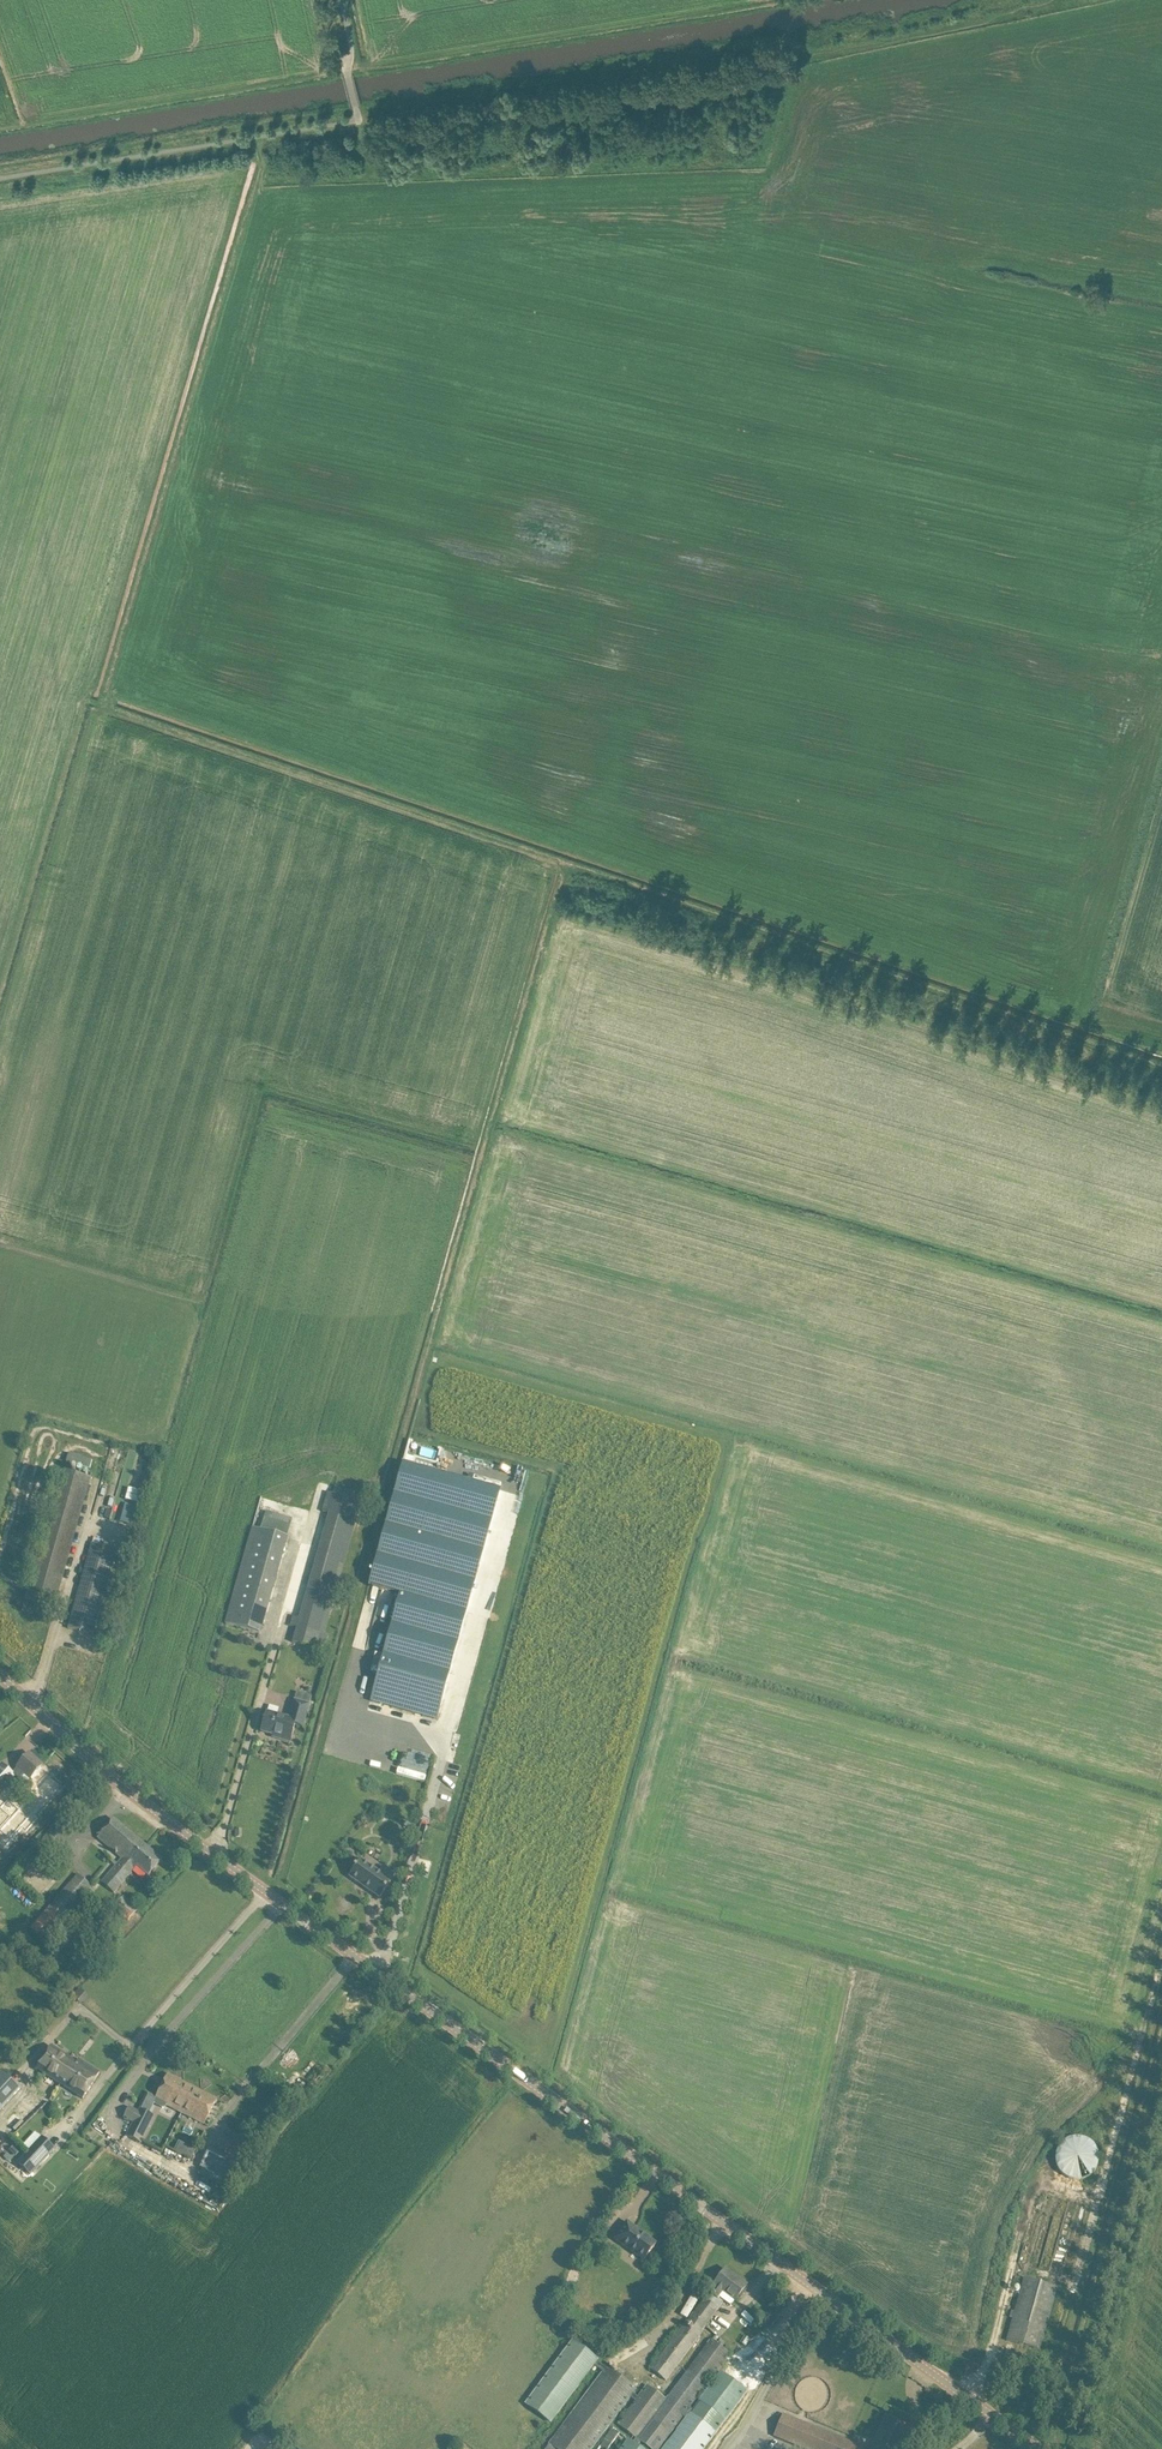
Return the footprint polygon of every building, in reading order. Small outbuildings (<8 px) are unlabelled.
[(403,1463),(369,1585),(400,1594),(370,1701),(437,1719),(442,1704),(441,1704),(500,1490),(403,1463)] [(61,1470),(25,1599),(54,1607),(90,1478),(61,1470)] [(293,1616),(291,1626),(296,1628),(292,1643),(320,1651),(322,1643),(325,1644),(328,1634),(324,1633),(361,1501),(353,1499),(355,1491),(335,1486),(333,1493),(328,1492),(322,1512),(329,1514),(299,1618),(293,1616)] [(263,1634),(289,1539),(253,1529),(226,1624),(263,1634)] [(68,1628),(93,1635),(117,1550),(92,1543),(68,1628)] [(35,1606),(25,1603),(23,1612),(32,1614),(35,1606)] [(294,1701),(294,1700),(289,1719),(267,1712),(261,1732),(273,1735),(272,1737),(290,1742),(295,1725),(303,1727),(310,1703),(295,1699),(294,1701)] [(24,1760),(12,1773),(16,1776),(15,1777),(18,1780),(25,1773),(39,1786),(41,1784),(49,1775),(37,1764),(38,1762),(29,1754),(24,1760)] [(15,1777),(16,1776),(12,1773),(2,1763),(0,1765),(0,1794),(15,1777)] [(21,1811),(3,1832),(12,1840),(63,1784),(51,1773),(49,1775),(41,1784),(39,1786),(29,1797),(31,1800),(26,1806),(17,1798),(15,1800),(11,1797),(8,1799),(21,1811)] [(123,1858),(102,1883),(113,1893),(136,1866),(149,1876),(154,1870),(162,1861),(113,1819),(98,1837),(123,1858)] [(349,1877),(380,1898),(392,1881),(391,1881),(395,1874),(383,1866),(379,1872),(361,1859),(349,1877)] [(79,1917),(72,1911),(92,1887),(78,1874),(31,1929),(43,1940),(60,1920),(70,1928),(79,1917)] [(125,1895),(114,1907),(128,1921),(139,1910),(125,1895)] [(105,1920),(100,1914),(93,1921),(98,1926),(105,1920)] [(89,1996),(80,1988),(73,1996),(82,2004),(89,1996)] [(51,2046),(37,2068),(83,2098),(100,2073),(78,2059),(76,2063),(51,2046)] [(21,2089),(2,2070),(0,2072),(0,2111),(21,2089)] [(156,2105),(162,2108),(166,2108),(167,2105),(183,2114),(204,2125),(217,2099),(195,2088),(168,2074),(154,2102),(156,2105)] [(127,2136),(141,2143),(154,2117),(141,2110),(139,2113),(129,2108),(124,2117),(134,2122),(127,2136)] [(24,2122),(21,2119),(12,2128),(15,2131),(24,2122)] [(31,2176),(55,2149),(42,2137),(18,2163),(31,2176)] [(190,2157),(194,2148),(176,2141),(173,2150),(190,2157)] [(202,2168),(199,2175),(226,2189),(239,2162),(232,2159),(210,2148),(200,2167),(202,2168)] [(1044,2164),(995,2338),(1003,2340),(1000,2351),(1048,2365),(1051,2353),(1054,2354),(1102,2181),(1044,2164)] [(627,2222),(614,2239),(644,2261),(657,2244),(627,2222)] [(710,2292),(704,2300),(717,2310),(723,2302),(718,2298),(718,2297),(730,2306),(735,2300),(739,2295),(746,2285),(736,2277),(735,2278),(726,2272),(726,2270),(722,2275),(719,2280),(715,2285),(710,2292)] [(717,2310),(704,2300),(687,2322),(686,2322),(649,2370),(665,2381),(701,2333),(700,2333),(717,2310)] [(735,2313),(722,2335),(731,2341),(744,2318),(735,2313)] [(607,2366),(606,2367),(597,2360),(597,2359),(572,2340),(526,2402),(551,2421),(593,2364),(603,2372),(549,2444),(550,2445),(546,2448),(592,2448),(631,2397),(635,2400),(616,2424),(636,2439),(633,2442),(629,2439),(622,2448),(642,2448),(638,2446),(641,2442),(650,2448),(659,2448),(683,2417),(686,2418),(663,2448),(704,2448),(748,2391),(721,2371),(709,2386),(707,2385),(733,2350),(726,2345),(724,2349),(711,2339),(666,2400),(646,2385),(638,2397),(633,2393),(637,2389),(607,2366)] [(862,2447),(782,2414),(773,2436),(804,2448),(861,2448),(862,2447)] [(881,2426),(871,2448),(905,2448),(914,2429),(886,2415),(881,2426)] [(626,2437),(613,2428),(598,2448),(617,2448),(626,2437)]
